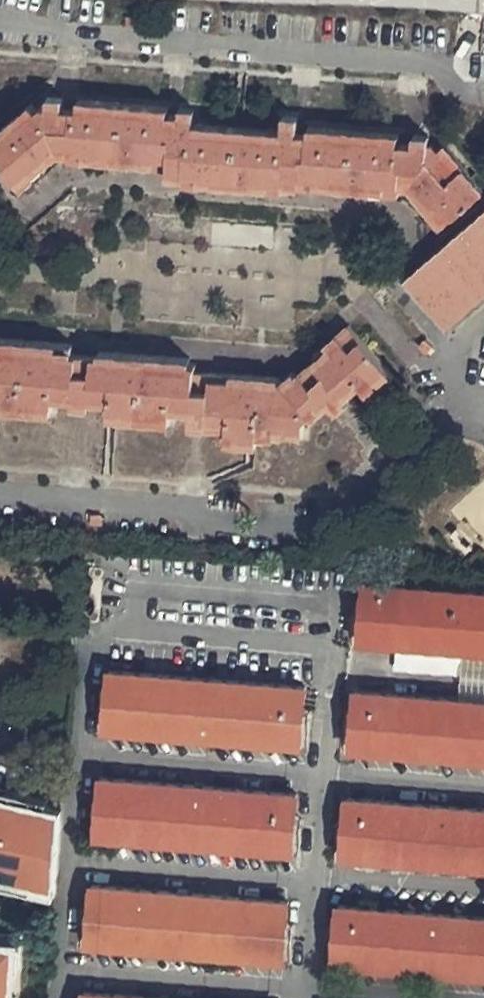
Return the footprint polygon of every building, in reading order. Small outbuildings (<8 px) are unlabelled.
[(78,540),(317,558),(483,572),(483,12),(371,2),(349,1),(308,0),(0,0),(0,534),(78,540)] [(349,1),(371,2),(483,12),(483,0),(308,0),(349,1)] [(364,583),(359,641),(395,643),(453,648),(483,650),(483,593),(364,583)] [(451,674),(453,648),(395,643),(394,670),(451,674)] [(453,648),(451,674),(449,699),(483,702),(483,650),(453,648)] [(300,746),(305,689),(110,673),(105,729),(300,746)] [(449,699),(356,692),(351,749),(483,760),(483,702),(449,699)] [(292,852),(296,795),(101,779),(96,837),(292,852)] [(0,784),(0,880),(54,892),(63,797),(0,784)] [(347,799),(343,856),(483,866),(483,810),(347,799)] [(283,960),(287,902),(92,886),(88,943),(283,960)] [(339,906),(335,964),(483,975),(483,918),(339,906)] [(26,929),(0,927),(0,997),(22,997),(26,929)]
